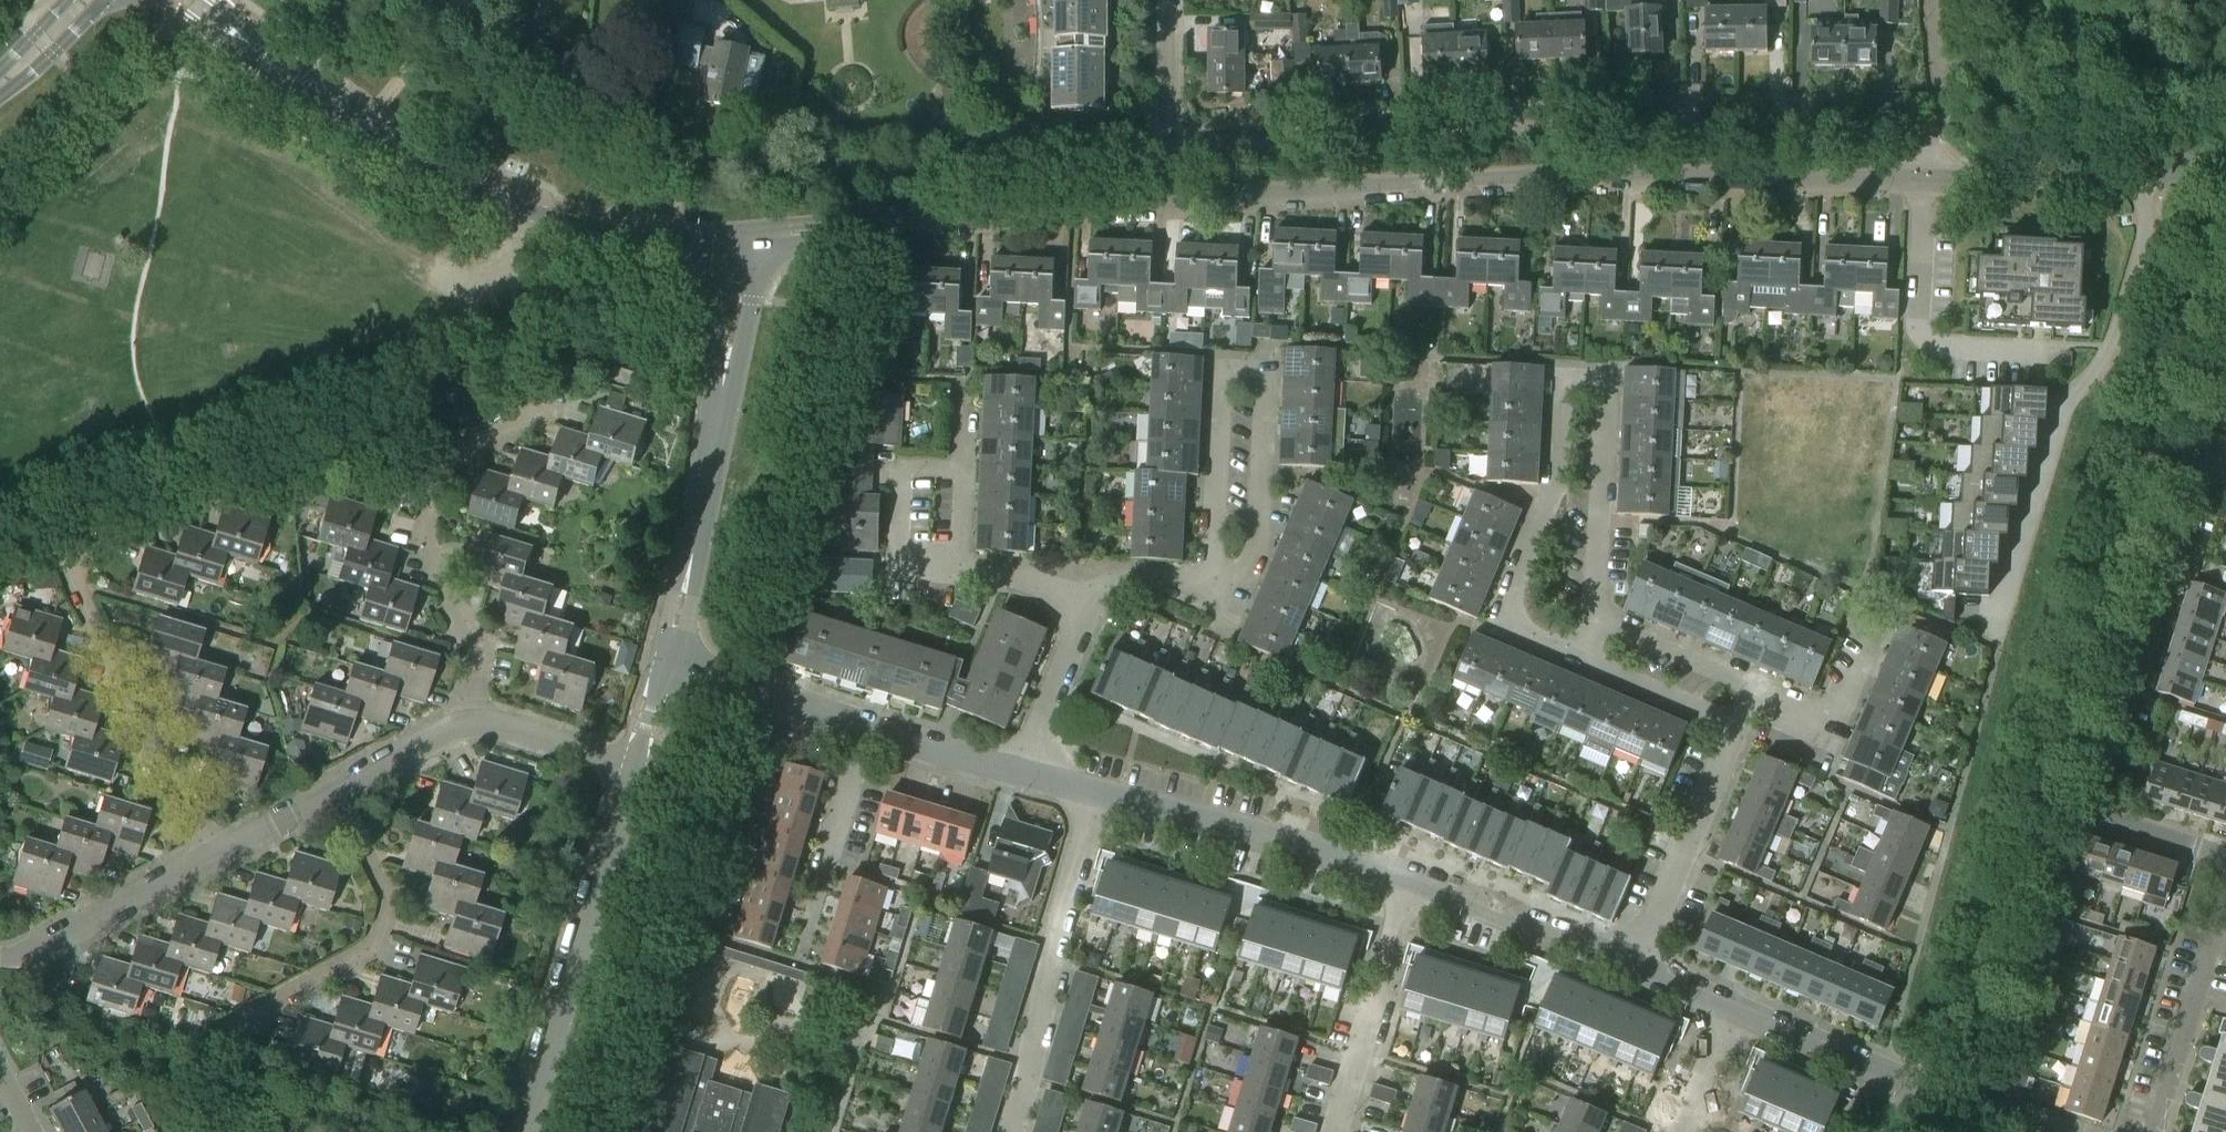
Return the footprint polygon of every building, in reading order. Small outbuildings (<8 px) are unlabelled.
[(828,9),(860,7),(859,0),(827,0),(828,9)] [(1106,111),(1106,39),(1109,39),(1109,0),(1041,0),(1041,1),(1042,14),(1043,26),(1043,37),(1042,48),(1042,57),(1041,72),(1039,81),(1053,81),(1053,111),(1106,111)] [(1399,18),(1398,4),(1399,4),(1399,0),(1382,0),(1384,19),(1399,18)] [(1485,1),(1503,1),(1504,24),(1506,24),(1504,0),(1485,0),(1485,1)] [(1520,23),(1519,0),(1504,0),(1506,24),(1520,23)] [(1606,10),(1605,0),(1588,0),(1588,11),(1606,10)] [(1640,0),(1606,0),(1607,13),(1629,11),(1631,54),(1662,53),(1660,9),(1641,10),(1640,0)] [(1707,53),(1738,53),(1738,9),(1707,9),(1707,53)] [(1738,53),(1769,53),(1769,9),(1738,9),(1738,53)] [(1582,25),(1581,13),(1551,14),(1553,59),(1586,58),(1584,24),(1582,25)] [(1291,14),(1249,14),(1249,31),(1282,31),(1282,29),(1292,29),(1291,14)] [(1306,14),(1291,14),(1292,29),(1293,44),(1294,60),(1295,66),(1311,66),(1310,43),(1308,43),(1306,14)] [(1519,60),(1553,59),(1551,14),(1536,15),(1537,26),(1518,27),(1519,60)] [(1845,21),(1844,67),(1876,67),(1877,21),(1859,21),(1859,17),(1846,17),(1845,21)] [(1844,67),(1845,21),(1814,20),(1813,66),(1844,67)] [(1359,24),(1348,25),(1350,49),(1352,83),(1383,80),(1382,65),(1391,64),(1389,38),(1379,33),(1360,35),(1359,24)] [(1321,85),(1352,83),(1350,49),(1348,25),(1347,25),(1347,30),(1334,31),(1335,50),(1318,51),(1321,85)] [(1455,25),(1425,26),(1427,78),(1458,76),(1456,35),(1455,25)] [(1486,33),(1456,35),(1458,76),(1488,75),(1487,43),(1502,42),(1501,26),(1486,27),(1486,33)] [(764,58),(750,55),(751,51),(718,44),(717,49),(702,46),(704,31),(682,27),(675,65),(697,69),(698,64),(713,67),(706,103),(739,109),(742,95),(757,98),(764,58)] [(1244,62),(1244,31),(1211,31),(1210,62),(1244,62)] [(1294,60),(1274,62),(1277,93),(1297,91),(1295,66),(1294,60)] [(1244,93),(1244,62),(1210,62),(1210,93),(1244,93)] [(1305,276),(1307,232),(1277,230),(1274,272),(1261,271),(1259,314),(1285,315),(1288,275),(1305,276)] [(1347,304),(1348,276),(1336,275),(1338,234),(1307,232),(1305,276),(1323,277),(1322,302),(1347,304)] [(1391,281),(1392,264),(1393,236),(1363,235),(1361,277),(1348,276),(1347,304),(1373,305),(1374,280),(1391,281)] [(1435,308),(1437,280),(1423,279),(1425,238),(1393,236),(1392,264),(1391,281),(1410,282),(1408,307),(1435,308)] [(1488,286),(1490,241),(1460,239),(1458,281),(1441,280),(1437,280),(1435,308),(1439,308),(1470,310),(1471,285),(1488,286)] [(1981,298),(1979,324),(2086,330),(2087,300),(2082,300),(2085,248),(2058,247),(2059,242),(2004,239),(2002,260),(1979,259),(1977,298),(1981,298)] [(1119,294),(1121,242),(1091,241),(1089,282),(1076,282),(1074,310),(1100,311),(1101,293),(1119,294)] [(1532,313),(1533,285),(1520,285),(1522,243),(1490,241),(1488,286),(1507,287),(1505,312),(1532,313)] [(1162,314),(1163,286),(1151,286),(1153,244),(1121,242),(1119,294),(1119,303),(1137,304),(1136,313),(1162,314)] [(1768,310),(1771,244),(1740,242),(1738,283),(1725,283),(1723,325),(1728,325),(1732,324),(1736,320),(1738,316),(1738,312),(1750,313),(1750,309),(1768,310)] [(1802,245),(1771,244),(1768,310),(1786,310),(1786,314),(1811,316),(1812,287),(1800,287),(1802,245)] [(1188,308),(1205,309),(1206,292),(1208,247),(1178,245),(1175,287),(1163,286),(1162,314),(1162,320),(1171,321),(1171,315),(1188,316),(1188,308)] [(1855,308),(1858,248),(1827,246),(1825,288),(1812,287),(1811,316),(1836,317),(1837,307),(1855,308)] [(1224,310),(1224,318),(1249,319),(1251,291),(1238,290),(1240,248),(1208,247),(1206,292),(1205,309),(1224,310)] [(1899,320),(1900,292),(1886,291),(1889,250),(1858,248),(1855,308),(1873,309),(1872,319),(1899,320)] [(1586,295),(1588,250),(1557,249),(1555,291),(1542,291),(1540,318),(1567,319),(1567,302),(1586,302),(1586,295)] [(1627,323),(1629,294),(1616,293),(1618,252),(1588,250),(1586,295),(1604,296),(1603,322),(1627,323)] [(1672,299),(1674,254),(1643,253),(1641,294),(1629,294),(1627,323),(1654,324),(1655,298),(1672,299)] [(1672,299),(1673,299),(1672,313),(1690,314),(1689,325),(1715,327),(1716,298),(1703,298),(1705,256),(1674,254),(1672,299)] [(1022,304),(1024,259),(994,257),(991,300),(978,299),(977,326),(1003,328),(1005,303),(1022,304)] [(1065,331),(1066,303),(1053,303),(1055,261),(1024,259),(1022,304),(1040,305),(1039,330),(1065,331)] [(929,314),(931,270),(900,269),(898,310),(885,310),(883,337),(909,338),(911,313),(929,314)] [(972,342),(973,314),(960,313),(962,272),(931,270),(929,314),(947,315),(946,341),(972,342)] [(1271,338),(1272,325),(1254,324),(1253,338),(1271,338)] [(1345,332),(1345,342),(1357,343),(1358,332),(1345,332)] [(1187,334),(1186,348),(1203,349),(1204,335),(1187,334)] [(1335,382),(1336,352),(1287,349),(1285,379),(1335,382)] [(1371,353),(1361,353),(1360,365),(1370,366),(1371,353)] [(1202,389),(1204,358),(1154,356),(1153,386),(1202,389)] [(1019,369),(1032,370),(1033,359),(1019,358),(1019,369)] [(1543,398),(1544,368),(1495,366),(1494,396),(1543,398)] [(611,382),(630,387),(634,375),(614,369),(611,382)] [(1686,400),(1687,372),(1676,371),(1628,369),(1626,397),(1686,400)] [(2225,382),(2225,375),(2215,371),(2210,385),(2224,390),(2225,382)] [(1102,377),(1106,385),(1114,380),(1110,372),(1102,377)] [(1035,410),(1036,380),(1036,379),(987,377),(985,408),(1035,410)] [(1333,410),(1333,409),(1335,382),(1285,379),(1284,408),(1333,410)] [(1201,418),(1202,389),(1153,386),(1151,416),(1201,418)] [(1990,418),(1990,419),(2015,421),(2015,422),(2023,422),(2023,421),(2025,391),(1991,389),(1990,418)] [(1451,394),(1439,394),(1439,406),(1445,406),(1451,401),(1451,394)] [(1541,428),(1543,398),(1494,396),(1492,425),(1541,428)] [(1684,429),(1686,400),(1626,397),(1625,426),(1681,429),(1684,429)] [(898,445),(900,401),(860,398),(859,420),(847,419),(844,462),(872,464),(873,443),(898,445)] [(1909,403),(1908,414),(1923,415),(1923,404),(1909,403)] [(633,467),(647,421),(603,407),(594,436),(589,452),(603,457),(633,467)] [(1033,438),(1035,410),(985,408),(984,437),(1033,438)] [(1333,410),(1284,408),(1282,437),(1332,439),(1345,440),(1345,439),(1343,439),(1345,412),(1346,412),(1347,411),(1333,410)] [(1923,415),(1908,414),(1907,425),(1922,425),(1923,415)] [(2204,431),(2208,417),(2200,414),(2196,428),(2204,431)] [(1200,446),(1201,418),(1151,416),(1150,444),(1200,446)] [(1980,447),(1980,448),(2006,449),(2006,451),(2014,451),(2014,450),(2015,422),(2015,421),(1990,419),(1990,418),(1982,418),(1980,447)] [(1540,456),(1541,428),(1492,425),(1491,453),(1540,456)] [(1681,429),(1625,426),(1623,456),(1680,458),(1681,429)] [(594,487),(603,457),(589,452),(594,436),(564,427),(554,457),(555,457),(550,473),(563,477),(594,487)] [(1367,440),(1378,440),(1379,430),(1368,430),(1367,440)] [(1032,467),(1033,438),(984,437),(982,466),(1032,467)] [(1330,469),(1332,440),(1332,439),(1282,437),(1281,466),(1330,469)] [(1377,444),(1364,443),(1362,468),(1375,468),(1377,444)] [(1198,476),(1200,446),(1150,444),(1149,472),(1190,475),(1198,476)] [(1971,476),(1971,477),(1996,478),(1996,479),(2004,480),(2004,479),(2006,451),(2006,449),(1980,448),(1980,447),(1972,446),(1971,476)] [(554,507),(563,477),(550,473),(555,457),(554,457),(525,448),(516,479),(512,493),(524,497),(524,498),(554,507)] [(1436,455),(1436,466),(1451,471),(1452,452),(1436,452),(1436,455)] [(1539,485),(1540,456),(1491,453),(1490,483),(1539,485)] [(1680,458),(1623,456),(1622,484),(1678,486),(1680,458)] [(1900,472),(1915,472),(1916,462),(1901,461),(1900,472)] [(869,500),(870,491),(872,464),(844,462),(842,499),(825,498),(823,537),(844,538),(844,548),(874,550),(877,500),(869,500)] [(1717,463),(1716,471),(1729,472),(1729,463),(1717,463)] [(1031,496),(1032,467),(982,466),(981,494),(1031,496)] [(515,528),(524,498),(524,497),(512,493),(516,479),(485,469),(471,515),(515,528)] [(1190,475),(1149,472),(1138,471),(1136,502),(1186,504),(1187,475),(1190,475)] [(1914,483),(1915,472),(1900,472),(1900,482),(1914,483)] [(1961,504),(1961,505),(1987,507),(1987,508),(1995,508),(1995,507),(1996,479),(1996,478),(1971,477),(1971,476),(1963,475),(1961,504)] [(1343,528),(1354,501),(1309,482),(1298,509),(1343,528)] [(1622,484),(1620,514),(1677,517),(1678,486),(1622,484)] [(202,500),(229,500),(229,485),(202,486),(202,500)] [(320,491),(316,504),(329,508),(333,495),(320,491)] [(1510,539),(1514,531),(1522,511),(1477,492),(1466,520),(1510,539)] [(1029,525),(1031,496),(981,494),(979,523),(1029,525)] [(366,538),(369,531),(375,508),(333,495),(329,508),(318,542),(348,551),(361,555),(366,538)] [(1419,500),(1416,508),(1429,514),(1433,506),(1419,500)] [(1184,534),(1184,531),(1186,504),(1136,502),(1135,531),(1184,534)] [(1952,533),(1951,534),(1977,536),(1977,537),(1985,537),(1985,536),(1987,508),(1987,507),(1961,505),(1961,504),(1953,504),(1952,533)] [(261,563),(269,551),(269,536),(264,534),(269,518),(226,505),(217,534),(218,534),(213,551),(226,554),(226,555),(256,564),(256,562),(261,563)] [(1332,555),(1342,531),(1343,528),(1298,509),(1286,535),(1332,555)] [(1893,519),(1893,530),(1907,531),(1908,520),(1893,519)] [(1499,565),(1510,539),(1466,520),(1455,546),(1499,565)] [(657,541),(662,525),(649,521),(644,536),(657,541)] [(1028,554),(1029,531),(1029,525),(979,523),(978,552),(1028,554)] [(1653,538),(1653,531),(1654,525),(1640,524),(1640,537),(1653,538)] [(217,585),(226,555),(226,554),(213,551),(218,534),(217,534),(186,525),(178,555),(173,572),(187,576),(217,585)] [(1907,531),(1893,530),(1892,540),(1907,541),(1907,531)] [(1183,562),(1183,560),(1184,534),(1135,531),(1133,559),(1183,562)] [(1942,562),(1942,563),(1968,564),(1968,566),(1976,566),(1976,565),(1977,537),(1977,536),(1951,534),(1952,533),(1944,533),(1942,562)] [(523,577),(532,548),(489,534),(475,580),(505,590),(506,590),(511,574),(523,578),(523,577)] [(1320,581),(1332,555),(1286,535),(1275,562),(1320,581)] [(653,557),(657,541),(644,536),(639,553),(653,557)] [(387,577),(396,547),(366,538),(361,555),(348,551),(339,580),(369,589),(382,593),(387,577)] [(178,607),(187,576),(173,572),(178,555),(147,546),(133,594),(178,607)] [(1488,592),(1499,565),(1455,546),(1444,573),(1488,592)] [(1752,563),(1757,553),(1748,549),(1744,559),(1752,563)] [(820,557),(811,585),(862,603),(871,574),(820,557)] [(1381,575),(1385,564),(1374,560),(1370,571),(1381,575)] [(1934,561),(1932,593),(1966,595),(1968,566),(1968,564),(1942,563),(1942,562),(1934,561)] [(1309,608),(1320,581),(1275,562),(1263,588),(1309,608)] [(1680,631),(1704,574),(1676,562),(1671,574),(1673,575),(1654,620),(1680,631)] [(1654,620),(1673,575),(1671,574),(1645,564),(1626,608),(1654,620)] [(1477,619),(1488,592),(1444,573),(1432,600),(1477,619)] [(523,578),(511,574),(506,590),(505,590),(496,620),(525,629),(526,629),(531,613),(544,617),(544,616),(553,587),(523,577),(523,578)] [(1707,642),(1726,598),(1725,597),(1730,585),(1704,574),(1680,631),(1707,642)] [(403,633),(417,587),(387,577),(382,593),(369,589),(360,619),(403,633)] [(1819,580),(1815,589),(1825,594),(1829,584),(1819,580)] [(14,593),(11,583),(0,586),(0,597),(14,593)] [(2225,602),(2225,595),(2191,584),(2185,606),(2221,617),(2225,602)] [(1297,635),(1298,633),(1309,608),(1263,588),(1252,616),(1297,635)] [(595,601),(605,605),(608,596),(598,593),(595,601)] [(284,594),(281,602),(280,605),(295,610),(297,604),(298,599),(284,594)] [(1733,654),(1753,609),(1726,598),(1707,642),(1733,654)] [(975,628),(982,611),(957,601),(950,617),(975,628)] [(1943,618),(1954,622),(1955,602),(1944,602),(1943,618)] [(53,649),(62,619),(18,605),(4,652),(34,661),(34,660),(48,664),(53,649)] [(2215,639),(2221,617),(2185,606),(2178,627),(2215,639)] [(1760,665),(1779,620),(1753,609),(1733,654),(1760,665)] [(1006,730),(1049,631),(1006,612),(975,685),(953,678),(956,667),(802,621),(789,665),(942,711),(945,704),(1006,730)] [(544,617),(531,613),(526,629),(525,629),(516,658),(547,667),(547,668),(552,652),(565,655),(574,626),(544,616),(544,617)] [(1297,635),(1252,616),(1240,642),(1296,666),(1308,638),(1298,633),(1297,635)] [(195,661),(204,632),(161,618),(147,664),(176,673),(177,673),(182,657),(195,661)] [(1786,676),(1805,631),(1779,620),(1760,665),(1786,676)] [(1936,673),(1948,645),(1903,625),(1891,654),(1936,673)] [(2208,661),(2215,639),(2178,627),(2171,649),(2208,661)] [(1814,688),(1833,643),(1805,631),(1786,676),(1814,688)] [(1135,660),(1122,654),(1130,635),(1121,632),(1094,696),(1116,705),(1143,641),(1135,660)] [(1480,698),(1483,691),(1502,646),(1475,635),(1456,680),(1453,686),(1480,698)] [(619,656),(615,670),(630,675),(634,660),(639,645),(624,641),(619,656)] [(1156,668),(1144,663),(1152,645),(1143,641),(1116,705),(1137,714),(1164,650),(1156,668)] [(423,703),(437,656),(394,644),(385,674),(398,678),(393,694),(394,694),(423,703)] [(1509,703),(1529,657),(1502,646),(1483,691),(1509,703)] [(73,688),(83,658),(53,649),(48,664),(34,660),(34,661),(25,691),(54,700),(55,699),(68,704),(73,688)] [(2201,682),(2208,661),(2171,649),(2164,671),(2201,682)] [(1157,725),(1177,678),(1165,673),(1173,654),(1164,650),(1137,714),(1157,723),(1156,725),(1157,725)] [(595,651),(592,663),(595,664),(605,667),(609,655),(595,651)] [(1186,684),(1194,665),(1198,655),(1189,651),(1178,678),(1177,678),(1157,725),(1178,734),(1197,689),(1186,684)] [(565,655),(552,652),(547,668),(547,667),(537,698),(580,711),(595,664),(592,663),(565,655)] [(1925,699),(1936,673),(1891,654),(1880,680),(1925,699)] [(195,661),(182,657),(177,673),(176,673),(167,703),(197,712),(202,697),(216,701),(225,670),(195,661)] [(1536,714),(1555,669),(1529,657),(1509,703),(1536,714)] [(385,724),(394,694),(393,694),(398,678),(385,674),(355,665),(346,695),(346,696),(359,700),(354,715),(385,724)] [(1231,669),(1227,679),(1234,682),(1238,672),(1231,669)] [(1555,669),(1536,714),(1532,723),(1559,734),(1563,726),(1581,680),(1555,669)] [(1200,743),(1219,698),(1206,693),(1214,674),(1205,671),(1197,689),(1178,734),(1200,743)] [(2194,704),(2201,682),(2164,671),(2157,693),(2194,704)] [(1253,676),(1249,686),(1257,689),(1261,680),(1253,676)] [(1228,702),(1236,683),(1234,682),(1227,679),(1219,698),(1200,743),(1221,752),(1240,707),(1239,707),(1228,702)] [(1590,737),(1609,692),(1581,680),(1563,726),(1588,736),(1590,737)] [(1914,726),(1925,699),(1880,680),(1868,707),(1914,726)] [(345,746),(354,715),(359,700),(346,696),(346,695),(316,686),(301,732),(345,746)] [(1243,759),(1262,714),(1249,709),(1257,689),(1249,686),(1239,707),(1240,707),(1221,752),(1221,753),(1222,751),(1243,759)] [(95,727),(104,697),(73,688),(68,704),(55,699),(54,700),(46,729),(75,738),(76,738),(89,742),(94,726),(95,727)] [(1609,692),(1590,737),(1586,747),(1612,758),(1616,748),(1635,703),(1609,692)] [(1270,718),(1279,698),(1270,695),(1262,715),(1262,714),(1243,759),(1264,768),(1291,704),(1283,723),(1270,718)] [(216,701),(202,697),(197,712),(187,742),(218,752),(219,752),(224,736),(237,740),(237,739),(246,710),(216,701)] [(275,717),(269,698),(261,700),(258,712),(275,717)] [(1643,760),(1662,714),(1635,703),(1616,748),(1643,760)] [(1284,779),(1304,732),(1291,727),(1300,707),(1291,704),(1264,768),(1284,777),(1283,779),(1284,779)] [(1902,752),(1914,726),(1868,707),(1857,733),(1902,752)] [(2193,725),(2196,716),(2182,712),(2179,721),(2193,725)] [(1670,771),(1689,726),(1662,714),(1643,760),(1670,771)] [(1313,738),(1321,719),(1313,716),(1305,733),(1304,732),(1284,779),(1305,788),(1324,743),(1313,738)] [(2205,729),(2208,720),(2196,716),(2193,725),(2205,729)] [(291,720),(281,722),(284,736),(293,734),(291,720)] [(1333,747),(1341,728),(1333,725),(1325,743),(1324,743),(1305,788),(1327,797),(1346,752),(1333,747)] [(124,735),(95,727),(94,726),(89,742),(76,738),(75,738),(66,768),(110,782),(124,735)] [(1957,734),(1950,731),(1947,737),(1954,740),(1957,734)] [(1906,786),(1917,758),(1902,752),(1857,733),(1845,760),(1853,763),(1846,780),(1897,802),(1904,785),(1906,786)] [(1355,756),(1363,737),(1354,734),(1346,752),(1327,797),(1349,806),(1367,762),(1355,756)] [(237,740),(224,736),(219,752),(218,752),(209,781),(252,795),(267,748),(237,739),(237,740)] [(19,744),(14,762),(28,765),(33,748),(19,744)] [(1516,747),(1509,744),(1506,751),(1513,755),(1516,747)] [(1425,780),(1424,780),(1412,774),(1420,755),(1412,751),(1385,814),(1407,824),(1425,780)] [(1813,789),(1817,779),(1800,772),(1800,771),(1765,756),(1754,783),(1789,798),(1796,782),(1813,789)] [(513,819),(527,774),(484,760),(474,791),(475,791),(470,805),(484,810),(513,819)] [(1446,789),(1433,783),(1442,764),(1433,760),(1424,780),(1425,780),(1407,824),(1428,833),(1454,770),(1446,789)] [(2167,806),(2179,770),(2156,763),(2145,799),(2167,806)] [(15,764),(13,770),(15,770),(21,772),(23,766),(17,764),(15,764)] [(751,777),(753,767),(744,764),(741,774),(751,777)] [(818,798),(825,775),(789,764),(782,787),(818,798)] [(1448,844),(1467,798),(1454,792),(1462,773),(1454,770),(1428,833),(1448,841),(1447,844),(1448,844)] [(2189,813),(2200,776),(2179,770),(2167,806),(2189,813)] [(2222,783),(2210,820),(2225,825),(2225,770),(2222,783)] [(748,786),(751,777),(741,774),(738,783),(748,786)] [(2210,820),(2222,783),(2200,776),(2189,813),(2210,820)] [(474,841),(484,810),(470,805),(475,791),(474,791),(444,781),(430,825),(430,826),(461,836),(461,837),(474,841)] [(1476,803),(1483,786),(1475,782),(1468,798),(1467,798),(1448,844),(1469,853),(1496,791),(1495,791),(1488,808),(1476,803)] [(1796,831),(1800,821),(1783,814),(1789,798),(1754,783),(1743,809),(1796,831)] [(812,819),(818,798),(782,787),(775,808),(812,819)] [(1508,817),(1496,812),(1503,794),(1496,791),(1469,853),(1490,862),(1517,800),(1516,799),(1508,817)] [(901,838),(911,802),(889,795),(878,831),(901,838)] [(136,857),(150,812),(105,798),(97,827),(96,828),(110,832),(105,848),(136,857)] [(1929,812),(1943,818),(1948,803),(1935,798),(1929,812)] [(1511,871),(1513,868),(1530,827),(1530,826),(1517,821),(1525,803),(1517,800),(1490,862),(1511,871)] [(922,844),(933,808),(911,802),(901,838),(922,844)] [(1024,830),(1012,805),(1010,805),(989,874),(1024,885),(1033,902),(1034,902),(1044,868),(1053,863),(1048,854),(1054,833),(1031,826),(1024,830)] [(1534,877),(1552,833),(1539,828),(1547,809),(1538,806),(1530,826),(1530,827),(1513,868),(1534,877)] [(1895,813),(1879,806),(1875,815),(1892,822),(1885,838),(1921,853),(1932,827),(1896,812),(1895,813)] [(737,820),(740,810),(731,807),(728,817),(737,820)] [(805,841),(812,819),(775,808),(769,830),(805,841)] [(944,851),(954,814),(933,808),(922,844),(944,851)] [(1791,841),(1796,831),(1743,809),(1732,834),(1768,849),(1774,834),(1791,841)] [(966,858),(977,821),(954,814),(944,851),(966,858)] [(1551,896),(1573,842),(1561,837),(1568,818),(1560,815),(1552,833),(1534,877),(1554,886),(1550,896),(1551,896)] [(735,829),(737,820),(728,817),(725,826),(735,829)] [(96,878),(105,848),(110,832),(96,828),(97,827),(66,818),(57,848),(70,852),(65,868),(66,869),(96,878)] [(452,865),(461,837),(461,836),(430,826),(430,825),(418,822),(404,869),(433,878),(434,878),(439,861),(452,865)] [(0,829),(0,830),(10,833),(12,827),(2,824),(0,829)] [(799,862),(805,841),(769,830),(762,851),(799,862)] [(1578,856),(1586,837),(1577,834),(1573,842),(1551,896),(1572,905),(1598,843),(1598,842),(1590,861),(1578,856)] [(1774,882),(1777,873),(1761,866),(1768,849),(1732,834),(1721,861),(1756,876),(1756,875),(1774,882)] [(1910,879),(1921,853),(1885,838),(1878,854),(1861,847),(1857,857),(1910,879)] [(2102,881),(2113,845),(2090,838),(2088,847),(2074,842),(2062,880),(2077,885),(2081,874),(2102,881)] [(57,899),(66,869),(65,868),(70,852),(57,848),(27,839),(13,886),(57,899)] [(1593,914),(1611,870),(1599,864),(1606,846),(1598,843),(1572,905),(1593,914)] [(2124,887),(2135,852),(2113,845),(2102,881),(2102,884),(2103,886),(2105,889),(2107,891),(2109,892),(2112,893),(2114,893),(2116,892),(2119,891),(2121,888),(2122,887),(2124,887)] [(326,910),(341,864),(298,850),(288,880),(289,881),(284,896),(297,900),(297,901),(326,910)] [(724,863),(727,853),(718,850),(715,860),(724,863)] [(792,884),(799,862),(762,851),(756,873),(792,884)] [(1615,923),(1624,901),(1634,879),(1620,873),(1628,855),(1619,851),(1611,870),(1593,914),(1615,923)] [(2146,894),(2156,859),(2135,852),(2124,887),(2146,894)] [(1849,853),(1844,863),(1853,867),(1857,857),(1849,853)] [(1899,905),(1910,879),(1857,857),(1853,867),(1870,874),(1863,890),(1899,905)] [(2167,901),(2178,866),(2156,859),(2146,894),(2167,901)] [(722,872),(724,863),(715,860),(712,869),(722,872)] [(452,865),(439,861),(434,878),(433,878),(424,907),(454,916),(455,917),(460,900),(473,904),(474,903),(483,874),(452,865)] [(1112,928),(1130,869),(1109,863),(1093,917),(1094,917),(1092,923),(1097,924),(1099,918),(1114,922),(1112,928)] [(889,876),(892,867),(881,864),(878,873),(889,876)] [(898,879),(900,870),(892,867),(889,876),(898,879)] [(1133,935),(1151,876),(1130,869),(1112,928),(1118,930),(1120,924),(1135,928),(1133,935)] [(287,931),(297,901),(297,900),(284,896),(289,881),(288,880),(258,871),(249,902),(245,917),(258,921),(258,922),(287,931)] [(786,905),(792,884),(756,873),(749,894),(786,905)] [(915,873),(912,884),(925,888),(928,877),(915,873)] [(1155,935),(1171,882),(1151,876),(1133,935),(1138,937),(1140,930),(1155,935)] [(881,911),(888,888),(851,877),(844,900),(881,911)] [(938,902),(944,882),(935,879),(932,888),(929,899),(938,902)] [(1176,941),(1192,888),(1171,882),(1155,935),(1153,941),(1159,943),(1161,936),(1176,941)] [(1196,947),(1212,894),(1192,888),(1176,941),(1174,948),(1179,949),(1181,943),(1196,947)] [(1888,931),(1899,905),(1863,890),(1856,906),(1839,899),(1836,908),(1852,915),(1852,916),(1888,931)] [(249,953),(258,922),(258,921),(245,917),(249,902),(219,893),(210,922),(211,922),(205,939),(219,943),(218,943),(249,953)] [(711,906),(714,896),(705,893),(702,903),(711,906)] [(779,927),(786,905),(749,894),(743,916),(779,927)] [(977,914),(982,899),(965,894),(960,908),(977,914)] [(1217,954),(1226,925),(1233,901),(1212,894),(1196,947),(1194,953),(1200,955),(1202,949),(1217,954)] [(1725,919),(1732,903),(1723,899),(1716,916),(1715,915),(1700,951),(1726,962),(1741,926),(1725,919)] [(473,904),(460,900),(455,917),(454,916),(445,947),(489,960),(503,913),(474,903),(473,904)] [(874,932),(881,911),(844,900),(838,921),(874,932)] [(708,916),(711,906),(702,903),(699,913),(708,916)] [(910,920),(913,909),(903,906),(900,916),(910,920)] [(2090,921),(2093,912),(2078,907),(2075,917),(2090,921)] [(1260,974),(1278,914),(1257,908),(1253,923),(1249,937),(1241,962),(1242,962),(1241,967),(1245,969),(1247,963),(1261,967),(1259,973),(1260,974)] [(209,973),(218,943),(219,943),(205,939),(211,922),(210,922),(180,912),(171,943),(166,959),(180,963),(179,964),(209,973)] [(2102,925),(2105,915),(2093,912),(2090,921),(2102,925)] [(1283,973),(1299,921),(1278,914),(1260,974),(1265,975),(1267,969),(1282,973),(1283,973)] [(772,949),(779,927),(743,916),(736,938),(772,949)] [(907,929),(910,920),(900,916),(897,926),(907,929)] [(2060,944),(2068,921),(2052,916),(2045,939),(2060,944)] [(359,931),(362,922),(347,917),(344,927),(359,931)] [(1752,973),(1774,921),(1773,920),(1765,917),(1758,933),(1741,926),(1726,962),(1752,973)] [(1235,933),(1249,937),(1253,923),(1240,919),(1235,933)] [(2133,935),(2136,925),(2121,920),(2118,930),(2133,935)] [(868,954),(874,932),(838,921),(831,942),(868,954)] [(988,959),(996,932),(959,921),(950,948),(988,959)] [(1301,986),(1319,927),(1299,921),(1283,973),(1282,973),(1280,980),(1285,981),(1287,975),(1302,980),(1301,986)] [(1778,984),(1792,948),(1776,941),(1783,925),(1774,921),(1752,973),(1778,984)] [(2145,939),(2148,929),(2136,925),(2133,935),(2145,939)] [(1323,986),(1339,933),(1319,927),(1301,986),(1306,987),(1307,981),(1323,986)] [(1344,992),(1350,972),(1360,939),(1339,933),(1323,986),(1321,992),(1326,993),(1328,987),(1344,992)] [(170,994),(179,964),(180,963),(166,959),(171,943),(141,934),(132,964),(128,980),(141,984),(140,984),(170,994)] [(2148,971),(2156,949),(2120,938),(2113,960),(2148,971)] [(1803,994),(1825,943),(1816,939),(1809,955),(1792,948),(1778,984),(1803,994)] [(2056,957),(2060,944),(2045,939),(2041,952),(2056,957)] [(861,976),(868,954),(831,942),(825,965),(861,976)] [(1829,1005),(1844,970),(1828,963),(1835,947),(1825,943),(1803,994),(1829,1005)] [(979,986),(988,959),(950,948),(942,975),(979,986)] [(897,962),(900,952),(890,949),(887,959),(897,962)] [(1090,952),(1087,964),(1099,967),(1102,955),(1090,952)] [(451,1013),(466,967),(422,953),(413,983),(408,999),(422,1003),(422,1004),(451,1013)] [(131,1015),(140,984),(141,984),(128,980),(132,964),(102,955),(88,1002),(131,1015)] [(1424,1017),(1441,964),(1419,957),(1403,1011),(1404,1012),(1402,1017),(1407,1018),(1409,1013),(1424,1017)] [(894,971),(897,962),(887,959),(884,968),(894,971)] [(1018,977),(1022,963),(1010,959),(1006,973),(1018,977)] [(2142,993),(2148,971),(2113,960),(2107,982),(2142,993)] [(1855,1016),(1876,965),(1867,961),(1860,977),(1844,970),(1829,1005),(1855,1016)] [(1029,980),(1034,966),(1022,963),(1018,977),(1029,980)] [(1445,1023),(1461,970),(1441,964),(1424,1017),(1425,1018),(1423,1023),(1428,1025),(1430,1019),(1445,1023)] [(1881,1027),(1896,992),(1879,985),(1886,969),(1876,965),(1855,1016),(1881,1027)] [(2042,986),(2046,972),(2036,969),(2031,983),(2042,986)] [(1465,1029),(1481,976),(1461,970),(1445,1023),(1445,1024),(1443,1030),(1448,1031),(1450,1025),(1465,1029)] [(1245,973),(1238,971),(1235,982),(1241,984),(1245,973)] [(412,1034),(422,1004),(422,1003),(408,999),(413,983),(384,974),(374,1004),(375,1004),(370,1020),(382,1024),(412,1034)] [(971,1013),(979,986),(942,975),(934,1002),(971,1013)] [(1485,1035),(1502,982),(1481,976),(1465,1029),(1466,1029),(1464,1035),(1469,1037),(1471,1031),(1485,1035)] [(1557,1036),(1579,984),(1559,976),(1537,1028),(1535,1034),(1540,1036),(1542,1030),(1557,1036)] [(1187,977),(1182,994),(1195,998),(1200,981),(1187,977)] [(1507,1042),(1515,1014),(1523,989),(1502,982),(1485,1035),(1486,1036),(1484,1042),(1490,1043),(1491,1037),(1507,1042)] [(2135,1015),(2142,993),(2107,982),(2100,1003),(2100,1004),(2135,1015)] [(2038,999),(2042,986),(2031,983),(2027,995),(2038,999)] [(812,1009),(819,988),(809,984),(802,1005),(812,1009)] [(1149,1018),(1155,996),(1118,984),(1112,1007),(1149,1018)] [(1577,1044),(1599,992),(1579,984),(1557,1036),(1555,1042),(1560,1044),(1562,1038),(1577,1044)] [(242,1003),(246,988),(240,986),(235,1002),(242,1003)] [(834,1005),(838,993),(826,988),(822,1001),(834,1005)] [(1078,1008),(1082,994),(1070,991),(1066,1005),(1078,1008)] [(1596,1053),(1618,1001),(1599,992),(1577,1044),(1577,1045),(1574,1050),(1579,1052),(1582,1046),(1596,1053)] [(373,1054),(382,1024),(370,1020),(375,1004),(374,1004),(344,994),(334,1025),(330,1040),(343,1044),(343,1045),(356,1049),(373,1054)] [(1092,1005),(1094,998),(1082,994),(1078,1008),(1090,1012),(1092,1005)] [(2128,1036),(2135,1015),(2100,1004),(2100,1003),(2089,999),(2082,1021),(2128,1036)] [(1615,1061),(1637,1009),(1618,1001),(1596,1053),(1593,1059),(1599,1061),(1601,1055),(1615,1061)] [(963,1040),(971,1013),(934,1002),(926,1030),(963,1040)] [(1092,1005),(1090,1012),(1100,1014),(1110,1014),(1111,1010),(1092,1005)] [(205,1009),(203,1014),(206,1018),(210,1020),(215,1017),(216,1013),(214,1009),(209,1007),(205,1009)] [(1142,1039),(1149,1018),(1112,1007),(1111,1010),(1110,1014),(1105,1028),(1142,1039)] [(2065,1028),(2068,1017),(2038,1008),(2035,1019),(2065,1028)] [(1635,1069),(1657,1017),(1637,1009),(1615,1061),(1616,1061),(1613,1067),(1618,1069),(1621,1063),(1635,1069)] [(1001,1030),(1006,1016),(994,1013),(990,1026),(1001,1030)] [(2029,1028),(2033,1016),(2022,1013),(2018,1025),(2029,1028)] [(304,1016),(294,1049),(288,1048),(289,1046),(288,1046),(284,1059),(334,1075),(334,1074),(346,1078),(356,1049),(343,1045),(343,1044),(330,1040),(334,1025),(304,1016)] [(1013,1034),(1014,1030),(1017,1020),(1006,1016),(1001,1030),(1013,1034)] [(1655,1077),(1664,1057),(1677,1026),(1657,1017),(1635,1069),(1636,1069),(1633,1075),(1639,1077),(1641,1071),(1655,1077)] [(2223,1019),(2218,1034),(2223,1035),(2218,1051),(2208,1048),(2204,1048),(2203,1049),(2201,1051),(2200,1052),(2225,1060),(2225,1019),(2223,1019)] [(2122,1057),(2128,1036),(2082,1021),(2076,1041),(2087,1044),(2086,1046),(2122,1057)] [(879,1053),(888,1026),(879,1024),(870,1050),(879,1053)] [(2024,1043),(2029,1028),(2018,1025),(2014,1039),(2024,1043)] [(1210,1027),(1206,1039),(1219,1043),(1223,1030),(1210,1027)] [(1136,1060),(1142,1039),(1105,1028),(1099,1049),(1136,1060)] [(1292,1067),(1301,1039),(1263,1028),(1255,1056),(1292,1067)] [(960,1080),(968,1052),(931,1041),(923,1069),(960,1080)] [(1061,1062),(1066,1048),(1054,1044),(1050,1058),(1061,1062)] [(2115,1078),(2122,1057),(2086,1046),(2080,1068),(2115,1078)] [(719,1085),(711,1082),(714,1072),(704,1069),(707,1057),(672,1047),(647,1131),(782,1131),(793,1095),(758,1085),(755,1096),(719,1085)] [(1073,1065),(1077,1051),(1066,1048),(1061,1062),(1073,1065)] [(1129,1082),(1136,1060),(1099,1049),(1092,1070),(1129,1082)] [(2200,1052),(2200,1054),(2200,1056),(2201,1058),(2202,1059),(2204,1061),(2205,1061),(2204,1062),(2214,1064),(2204,1096),(2194,1094),(2191,1094),(2190,1094),(2188,1095),(2186,1097),(2225,1110),(2225,1060),(2200,1052)] [(1284,1094),(1292,1067),(1255,1056),(1247,1082),(1284,1094)] [(2024,1074),(2028,1062),(2008,1056),(2005,1068),(2024,1074)] [(1761,1122),(1783,1070),(1763,1061),(1741,1114),(1742,1114),(1739,1120),(1744,1122),(1746,1116),(1761,1122)] [(1319,1082),(1323,1068),(1311,1065),(1307,1078),(1319,1082)] [(1330,1086),(1334,1072),(1323,1068),(1319,1082),(1330,1086)] [(2020,1103),(2028,1075),(2024,1074),(2005,1068),(1996,1095),(2020,1103)] [(2108,1101),(2115,1078),(2080,1068),(2073,1090),(2108,1101)] [(952,1106),(960,1080),(923,1069),(914,1095),(952,1106)] [(1122,1104),(1129,1082),(1092,1070),(1086,1092),(1122,1104)] [(1503,1087),(1507,1074),(1495,1070),(1492,1083),(1503,1087)] [(1803,1078),(1783,1070),(1761,1122),(1758,1128),(1764,1130),(1766,1124),(1780,1130),(1780,1131),(1803,1078)] [(1452,1115),(1460,1087),(1423,1076),(1415,1103),(1452,1115)] [(1822,1086),(1803,1078),(1780,1131),(1803,1131),(1822,1086)] [(991,1096),(995,1082),(983,1079),(979,1093),(991,1096)] [(1002,1100),(1007,1086),(995,1082),(991,1096),(1002,1100)] [(1276,1120),(1284,1094),(1247,1082),(1239,1109),(1276,1120)] [(124,1099),(136,1093),(133,1087),(121,1083),(119,1083),(118,1089),(106,1096),(111,1105),(124,1098),(124,1099)] [(1382,1102),(1386,1088),(1375,1084),(1370,1098),(1382,1102)] [(1843,1095),(1822,1086),(1803,1131),(1827,1131),(1843,1095)] [(1394,1105),(1398,1091),(1386,1088),(1382,1102),(1394,1105)] [(61,1131),(95,1113),(83,1090),(48,1109),(61,1131)] [(2102,1122),(2108,1101),(2073,1090),(2066,1111),(2102,1122)] [(952,1106),(914,1095),(906,1122),(940,1131),(944,1131),(952,1106)] [(489,1120),(494,1101),(481,1097),(475,1116),(489,1120)] [(2186,1097),(2186,1098),(2185,1099),(2185,1101),(2186,1103),(2187,1104),(2188,1106),(2189,1106),(2190,1106),(2190,1107),(2199,1110),(2192,1131),(2225,1131),(2225,1110),(2186,1097)] [(1610,1115),(1573,1099),(1562,1126),(1577,1131),(1602,1131),(1610,1115)] [(137,1120),(147,1115),(140,1103),(131,1108),(137,1120)] [(1125,1114),(1088,1103),(1079,1131),(1120,1131),(1125,1114)] [(1452,1115),(1415,1103),(1407,1130),(1413,1131),(1446,1131),(1452,1115)] [(1048,1128),(1053,1113),(1041,1109),(1036,1125),(1048,1128)] [(1276,1120),(1239,1109),(1232,1131),(1273,1131),(1276,1120)] [(95,1113),(61,1131),(105,1131),(95,1113)] [(1060,1131),(1064,1116),(1053,1113),(1048,1128),(1060,1131)] [(144,1131),(153,1127),(147,1115),(137,1120),(144,1131)] [(1307,1122),(1295,1118),(1291,1131),(1304,1131),(1307,1122)] [(906,1122),(903,1131),(940,1131),(906,1122)] [(1318,1125),(1307,1122),(1304,1131),(1316,1131),(1318,1125)]
